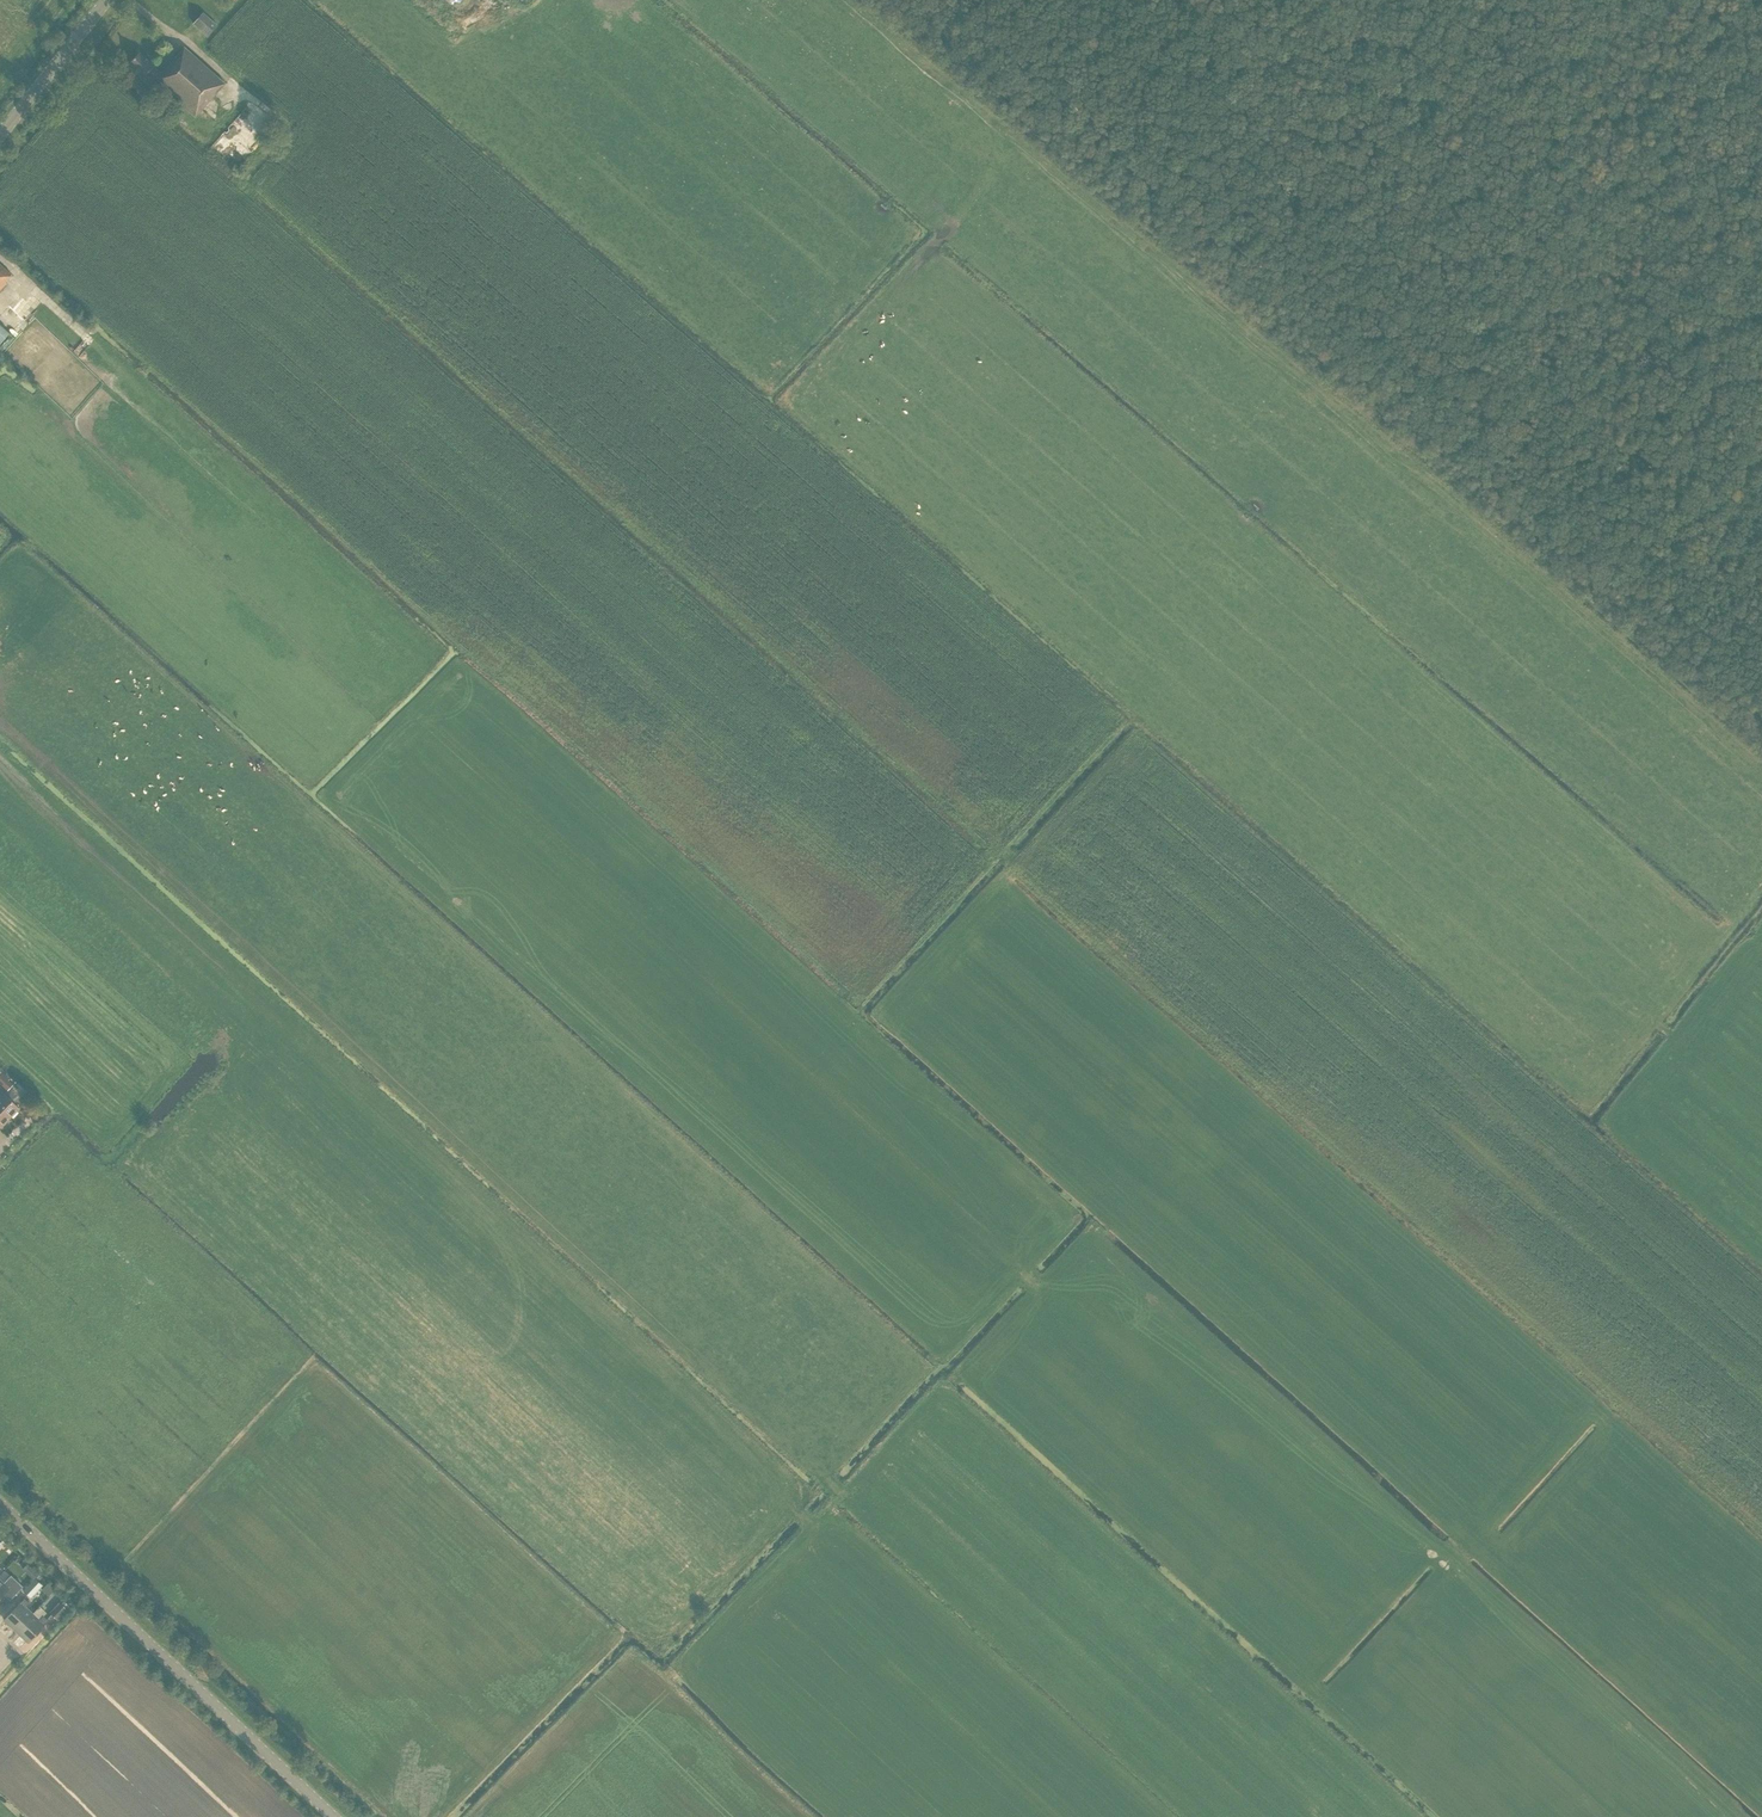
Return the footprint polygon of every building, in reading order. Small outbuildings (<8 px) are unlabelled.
[(218,25),(203,12),(192,24),(207,37),(218,25)] [(225,83),(184,47),(161,73),(154,66),(139,52),(128,64),(143,78),(147,74),(195,117),(225,83)] [(214,125),(222,115),(213,108),(205,119),(214,125)] [(7,283),(5,282),(12,273),(0,263),(0,291),(7,283)] [(0,324),(0,344),(10,333),(0,324)] [(0,1071),(0,1084),(2,1086),(9,1079),(0,1071)] [(0,1097),(0,1108),(10,1118),(19,1108),(4,1093),(6,1092),(0,1086),(0,1094),(1,1095),(0,1097)] [(10,1118),(0,1108),(0,1127),(1,1127),(10,1118)] [(9,1541),(5,1536),(0,1541),(0,1544),(3,1547),(9,1541)] [(4,1593),(10,1599),(23,1586),(11,1575),(4,1583),(0,1579),(0,1597),(4,1593)] [(42,1585),(35,1578),(24,1590),(30,1597),(42,1585)] [(4,1620),(16,1631),(32,1613),(25,1607),(29,1603),(24,1598),(20,1602),(4,1620)] [(64,1607),(59,1601),(49,1612),(57,1620),(70,1607),(67,1604),(64,1607)] [(39,1620),(32,1613),(16,1631),(28,1642),(45,1625),(44,1624),(48,1620),(43,1616),(39,1620)]
